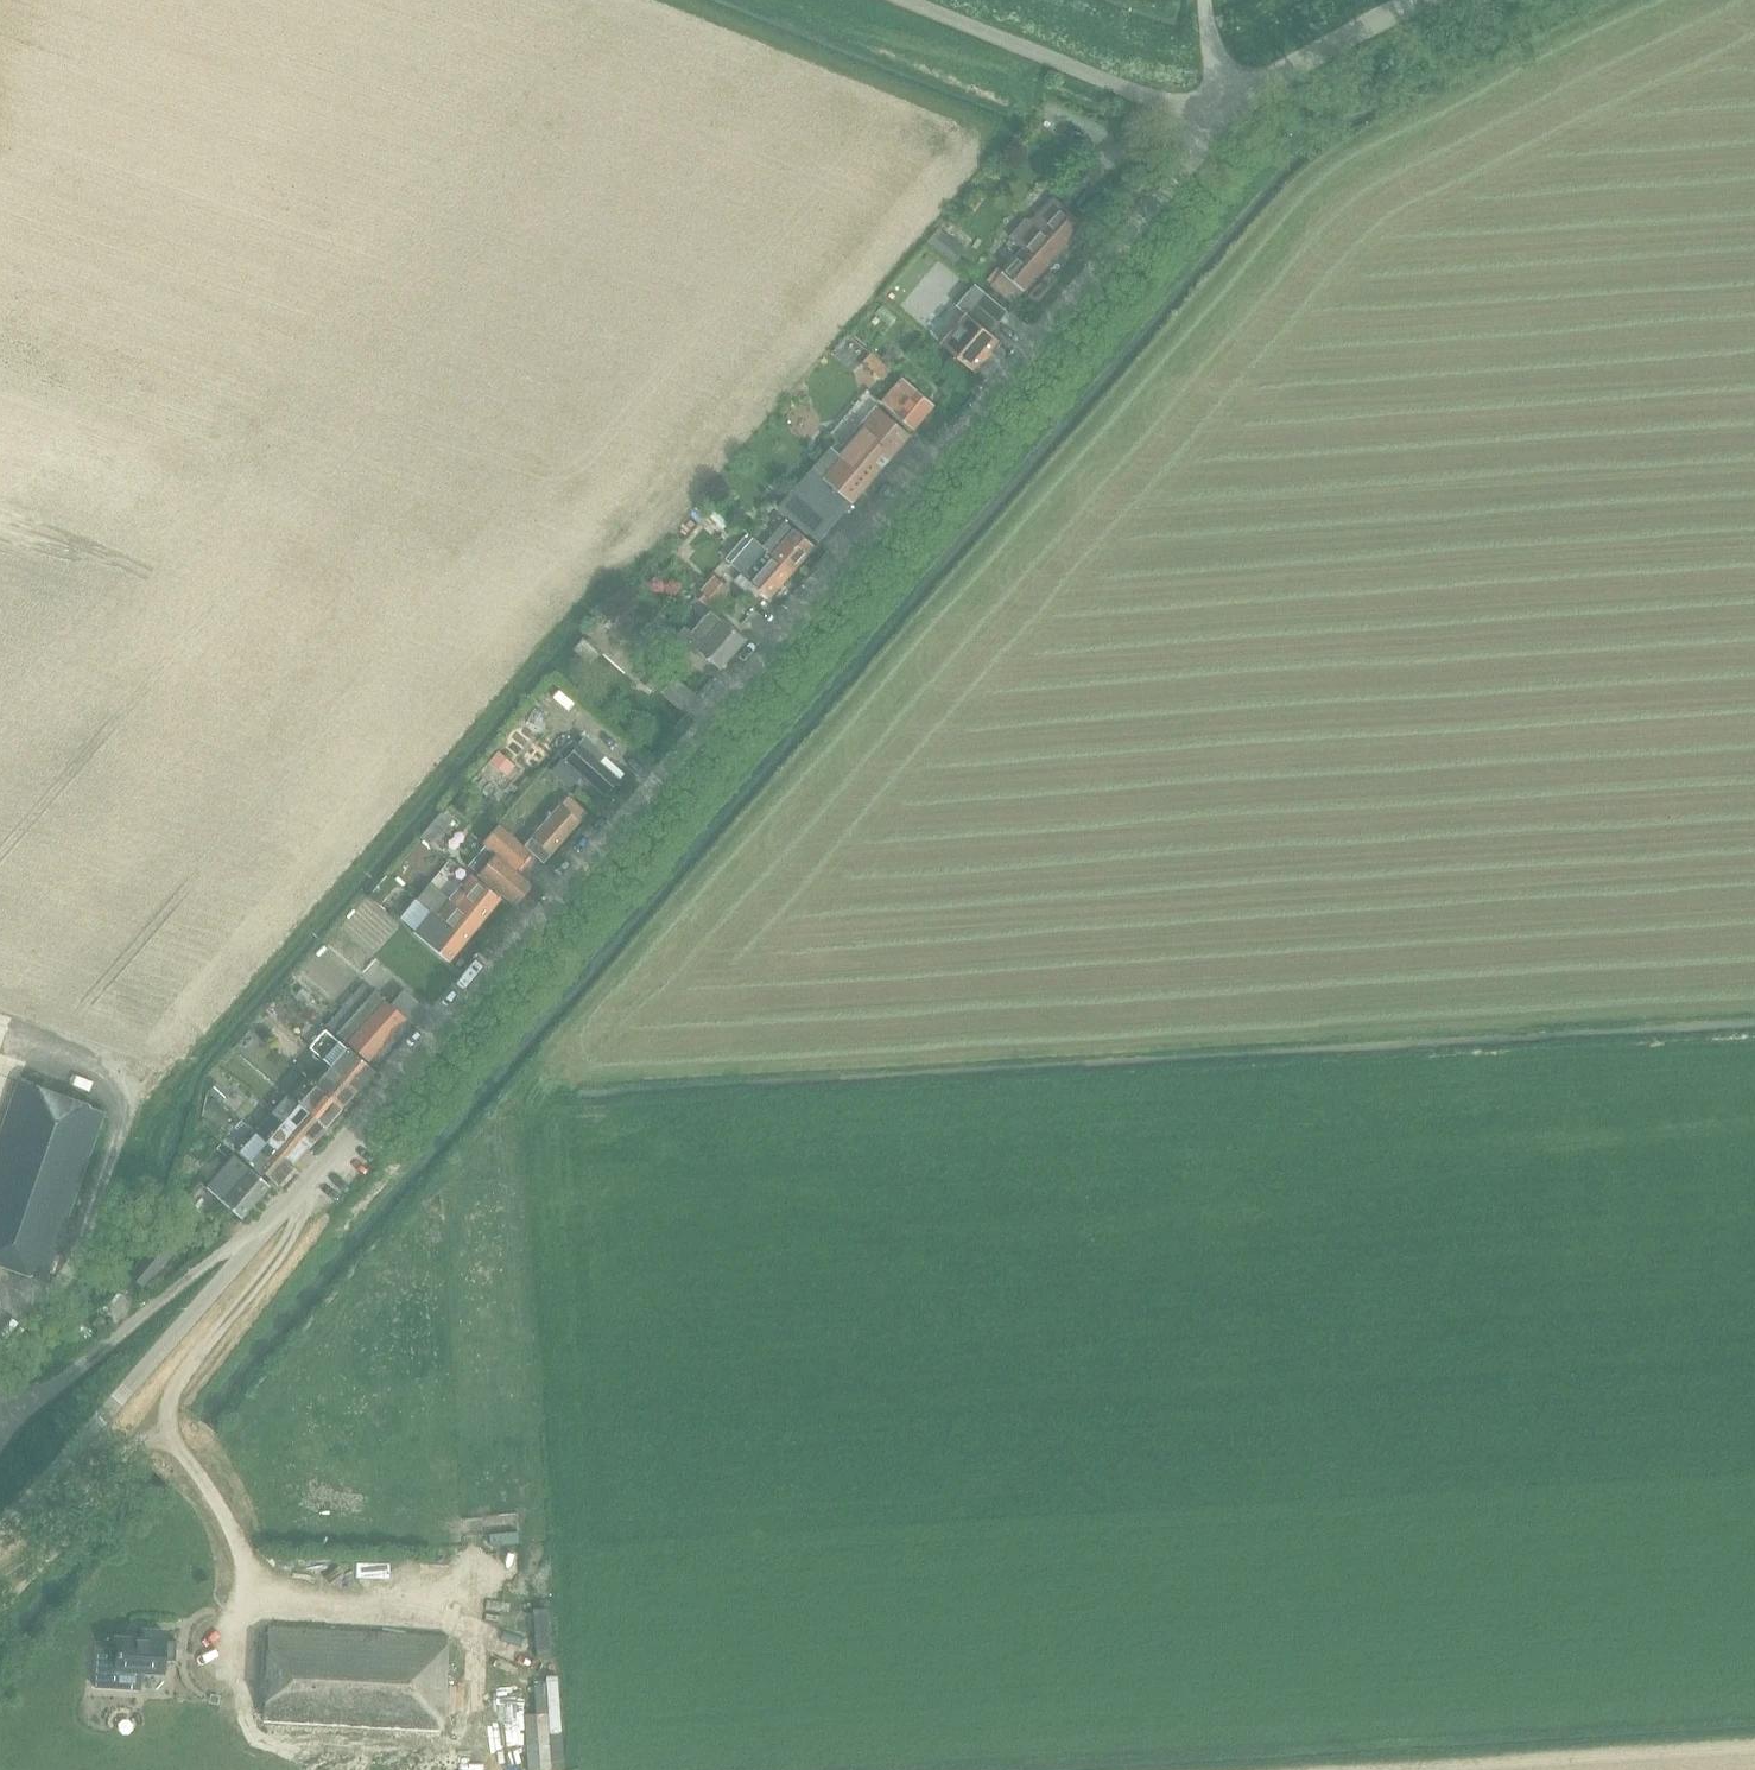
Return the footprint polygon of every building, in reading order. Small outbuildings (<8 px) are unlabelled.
[(1060,110),(1054,120),(1076,133),(1082,124),(1060,110)] [(1025,248),(1046,267),(1047,267),(1083,225),(1053,198),(1032,221),(1027,220),(1011,238),(1024,249),(1025,248)] [(1007,281),(1006,281),(1022,295),(1047,267),(1046,267),(1025,248),(1024,249),(1001,275),(1007,281)] [(1006,281),(1007,281),(1001,275),(992,285),(1014,304),(1022,295),(1006,281)] [(976,285),(958,307),(969,317),(983,328),(990,334),(1009,313),(981,290),(976,285)] [(969,317),(946,343),(959,355),(977,370),(1000,343),(990,334),(983,328),(969,317)] [(882,402),(897,415),(915,430),(936,405),(903,378),(882,402)] [(780,508),(802,527),(820,542),(911,435),(893,419),(877,406),(847,441),(852,446),(847,451),(837,442),(780,508)] [(774,510),(770,515),(777,521),(781,516),(774,510)] [(785,522),(764,547),(794,572),(816,546),(797,529),(795,530),(785,522)] [(731,564),(753,582),(771,598),(794,572),(764,547),(753,538),(750,542),(745,537),(728,558),(733,562),(731,564)] [(717,577),(703,592),(718,606),(732,591),(717,577)] [(701,649),(700,650),(722,669),(747,640),(713,610),(689,638),(701,649)] [(697,696),(680,681),(676,677),(663,693),(684,711),(697,696)] [(574,747),(564,759),(584,777),(585,776),(605,794),(618,780),(599,763),(604,756),(583,737),(574,747)] [(497,752),(489,762),(507,777),(515,767),(497,752)] [(550,774),(568,788),(578,776),(560,762),(550,774)] [(526,842),(544,860),(587,813),(567,796),(526,842)] [(432,846),(452,821),(442,813),(422,837),(432,846)] [(530,853),(498,825),(482,843),(515,871),(530,853)] [(497,890),(515,905),(532,886),(484,847),(468,867),(497,890)] [(405,912),(419,885),(400,875),(385,902),(405,912)] [(499,900),(481,885),(477,882),(469,891),(461,885),(449,899),(444,895),(430,912),(429,913),(465,942),(499,900)] [(448,962),(465,942),(429,913),(430,912),(417,902),(411,910),(423,920),(413,932),(430,947),(448,962)] [(416,938),(407,932),(396,945),(386,938),(372,956),(382,964),(370,979),(378,985),(416,938)] [(326,1026),(350,1046),(368,1062),(405,1019),(413,1026),(426,1011),(402,990),(390,1005),(361,980),(343,1000),(346,1003),(326,1026)] [(314,1015),(308,1022),(315,1028),(321,1021),(314,1015)] [(331,1067),(330,1068),(357,1091),(374,1071),(347,1048),(345,1050),(324,1031),(309,1048),(331,1067)] [(280,1091),(297,1071),(288,1063),(272,1083),(280,1091)] [(250,1108),(251,1106),(262,1118),(275,1106),(240,1067),(225,1081),(250,1108)] [(330,1068),(314,1086),(341,1110),(357,1091),(330,1068)] [(81,1103),(18,1081),(0,1134),(0,1265),(45,1281),(103,1111),(81,1103)] [(220,1102),(227,1094),(215,1084),(208,1092),(220,1102)] [(298,1105),(325,1128),(341,1110),(314,1086),(298,1105)] [(325,1128),(298,1105),(282,1123),(309,1147),(325,1128)] [(293,1165),(309,1147),(282,1123),(271,1114),(255,1133),(266,1142),(293,1165)] [(235,1150),(249,1162),(276,1185),(293,1165),(266,1142),(255,1155),(241,1143),(235,1150)] [(270,1186),(251,1171),(233,1155),(205,1188),(222,1202),(242,1219),(270,1186)] [(143,1287),(179,1244),(164,1231),(128,1274),(143,1287)] [(442,1729),(446,1662),(447,1638),(268,1628),(263,1719),(286,1721),(442,1729)] [(95,1648),(93,1687),(139,1689),(140,1670),(162,1671),(163,1661),(175,1661),(176,1641),(164,1640),(165,1632),(145,1631),(144,1639),(117,1638),(116,1649),(95,1648)] [(219,1697),(211,1695),(210,1701),(217,1703),(219,1697)]
